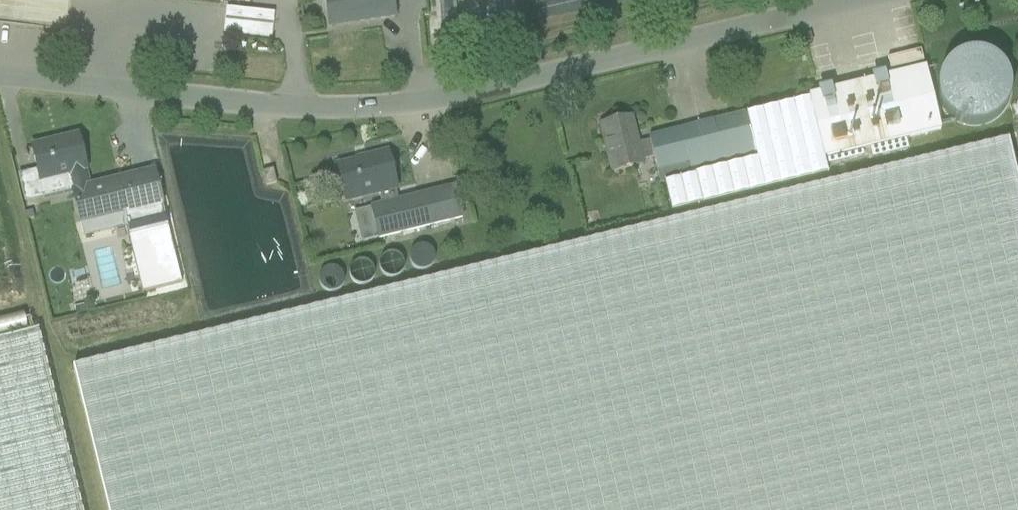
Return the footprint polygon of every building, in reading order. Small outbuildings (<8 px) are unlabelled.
[(330,27),(331,27),(331,24),(359,20),(360,22),(395,17),(393,0),(326,0),(330,27)] [(274,14),(226,9),(224,33),(272,38),(274,14)] [(920,51),(888,59),(891,70),(923,62),(920,51)] [(809,96),(809,99),(824,160),(941,131),(926,68),(809,96)] [(745,114),(756,160),(708,172),(664,183),(671,215),(828,177),(824,160),(809,99),(745,114)] [(697,126),(708,172),(756,160),(745,114),(697,126)] [(642,161),(654,158),(650,141),(639,144),(632,117),(618,121),(617,119),(614,117),(605,120),(603,123),(603,125),(600,126),(612,172),(643,165),(642,161)] [(664,183),(708,172),(697,126),(649,138),(650,141),(654,158),(660,184),(664,183)] [(171,240),(168,228),(162,202),(154,172),(89,188),(84,170),(86,169),(78,136),(32,147),(40,181),(69,174),(81,223),(123,212),(129,238),(132,250),(171,240)] [(1009,143),(949,157),(71,370),(105,509),(1017,509),(1017,181),(1009,143)] [(396,190),(387,152),(366,157),(367,161),(358,163),(358,161),(338,166),(346,203),(378,194),(381,206),(372,208),(380,239),(309,255),(312,265),(465,228),(463,218),(455,187),(398,201),(395,190),(396,190)] [(263,172),(266,186),(276,184),(273,170),(263,172)] [(85,305),(74,308),(76,316),(87,313),(85,305)] [(38,330),(0,340),(0,509),(82,509),(38,330)]
